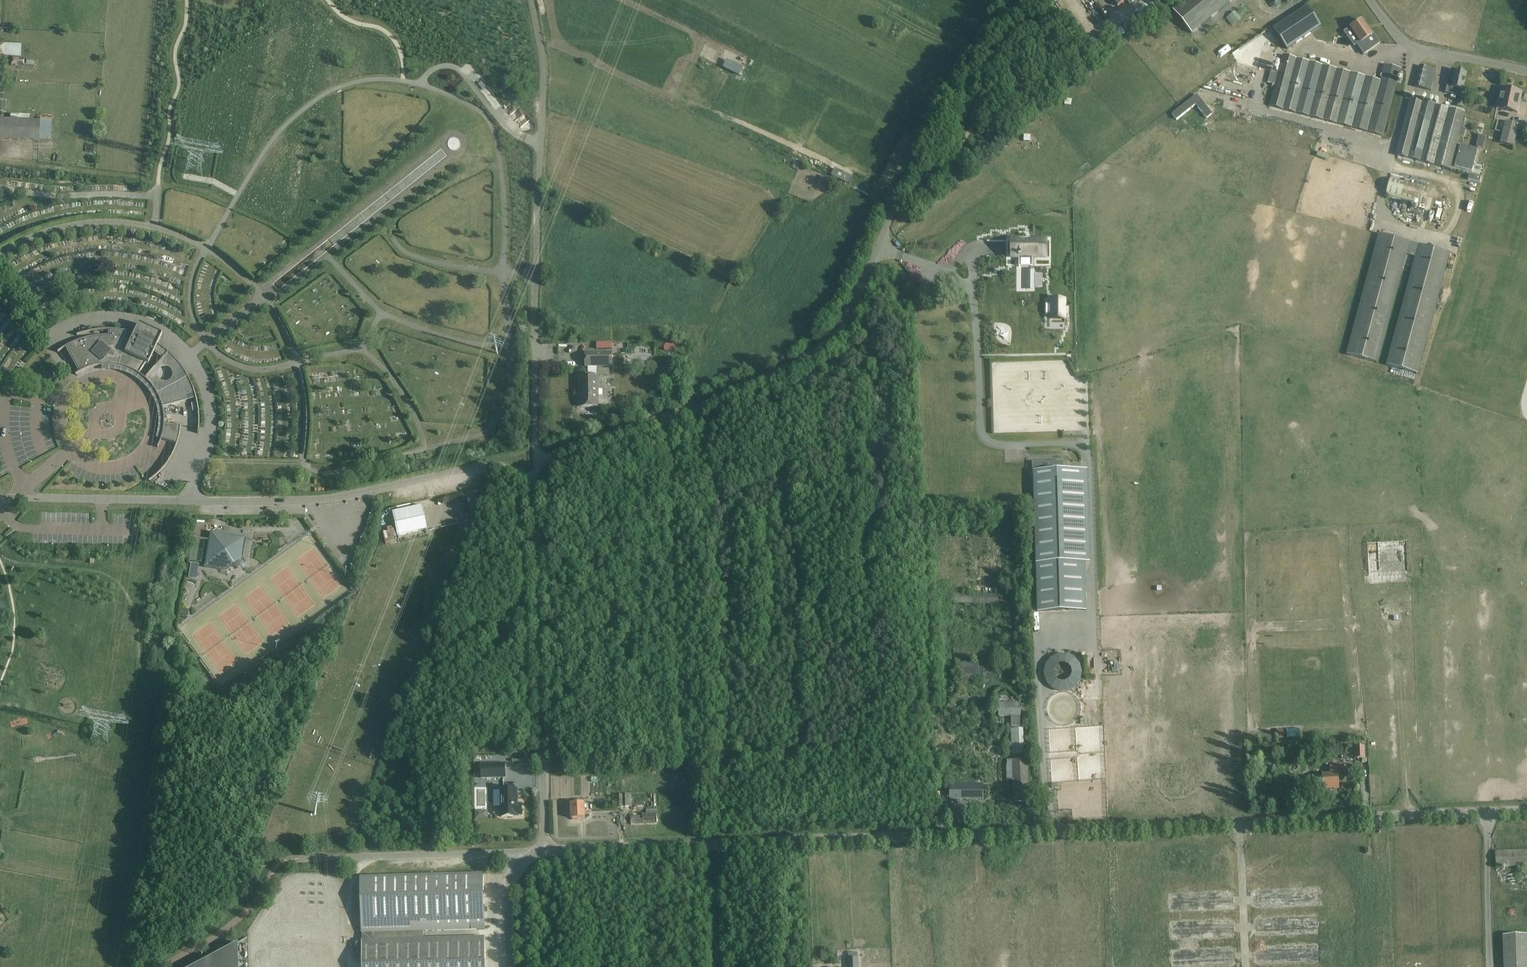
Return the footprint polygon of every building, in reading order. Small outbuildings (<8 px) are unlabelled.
[(1191,32),(1229,3),(1232,0),(1185,0),(1173,10),(1191,32)] [(1284,50),(1317,27),(1303,7),(1270,30),(1284,50)] [(918,19),(921,14),(915,10),(912,15),(918,19)] [(1373,33),(1372,34),(1361,20),(1350,28),(1360,41),(1357,44),(1364,54),(1380,43),(1373,33)] [(21,45),(0,44),(0,56),(21,57),(21,45)] [(1283,55),(1278,72),(1270,70),(1267,83),(1275,85),(1269,106),(1337,124),(1380,135),(1390,96),(1397,69),(1387,66),(1383,81),(1350,72),(1322,65),(1283,55)] [(11,57),(11,66),(23,67),(23,66),(26,66),(26,65),(34,66),(34,60),(24,59),(24,58),(11,57)] [(1419,65),(1413,87),(1431,91),(1436,70),(1419,65)] [(1453,79),(1451,86),(1447,85),(1445,93),(1462,96),(1467,73),(1451,70),(1449,79),(1453,79)] [(1497,106),(1505,108),(1517,111),(1522,91),(1502,86),(1497,106)] [(1196,95),(1172,114),(1177,120),(1196,105),(1206,119),(1212,114),(1196,95)] [(1422,119),(1425,109),(1420,107),(1417,118),(1422,119)] [(39,142),(39,140),(39,136),(40,122),(40,120),(39,120),(0,119),(0,140),(39,142)] [(1518,124),(1506,122),(1501,143),(1513,146),(1518,124)] [(52,137),(52,131),(57,131),(57,126),(44,126),(44,136),(52,137)] [(1460,145),(1455,167),(1473,171),(1478,149),(1460,145)] [(1321,152),(1320,157),(1343,163),(1345,159),(1321,152)] [(1431,168),(1432,152),(1421,152),(1420,167),(1431,168)] [(1481,177),(1469,174),(1468,179),(1480,182),(1481,177)] [(1425,186),(1390,177),(1386,195),(1421,204),(1425,186)] [(1394,217),(1403,219),(1405,209),(1395,208),(1394,217)] [(1483,226),(1483,236),(1502,237),(1503,227),(1483,226)] [(1012,240),(1012,257),(1019,257),(1019,258),(1024,258),(1024,257),(1039,257),(1039,252),(1045,252),(1045,240),(1031,240),(1031,239),(1029,239),(1029,241),(1025,241),(1025,239),(1020,239),(1020,240),(1012,240)] [(1064,301),(1052,301),(1051,319),(1064,319),(1064,301)] [(162,348),(157,345),(162,334),(138,323),(133,334),(129,332),(127,332),(125,332),(121,331),(117,330),(115,330),(113,330),(109,330),(109,337),(105,337),(101,337),(99,337),(95,338),(91,338),(90,337),(88,338),(83,339),(79,340),(76,342),(74,342),(70,344),(67,346),(65,347),(80,372),(83,371),(84,370),(89,368),(92,367),(93,367),(97,366),(100,366),(105,365),(110,365),(113,365),(116,366),(120,367),(121,367),(124,368),(126,368),(129,370),(132,371),(134,372),(135,373),(138,374),(141,376),(142,377),(144,379),(168,353),(165,350),(162,348)] [(611,352),(585,352),(585,365),(587,365),(587,375),(580,375),(580,406),(597,406),(597,375),(596,375),(596,365),(612,365),(611,352)] [(188,379),(187,377),(156,394),(157,397),(158,398),(159,401),(160,404),(161,407),(187,400),(186,397),(194,393),(193,389),(191,386),(190,382),(188,379)] [(180,430),(180,426),(163,425),(163,428),(162,431),(162,434),(161,436),(160,439),(177,444),(178,441),(178,439),(179,435),(180,433),(180,430)] [(1088,468),(1033,470),(1037,612),(1087,610),(1085,561),(1091,561),(1088,468)] [(421,505),(392,511),(397,535),(426,529),(421,505)] [(243,538),(211,532),(205,565),(222,568),(240,554),(243,538)] [(1368,589),(1409,589),(1408,550),(1392,550),(1392,555),(1383,555),(1383,577),(1368,578),(1368,589)] [(191,563),(188,579),(196,580),(199,565),(191,563)] [(998,604),(998,595),(952,593),(952,602),(998,604)] [(998,655),(997,647),(954,647),(954,656),(998,655)] [(962,662),(963,669),(963,680),(980,680),(979,668),(979,661),(962,662)] [(1013,719),(1013,729),(1021,729),(1021,707),(1001,707),(1001,719),(1013,719)] [(1014,732),(1015,754),(1024,753),(1023,732),(1014,732)] [(1365,758),(1365,746),(1355,746),(1355,758),(1365,758)] [(1028,794),(1027,764),(1027,759),(1012,760),(1012,765),(1008,765),(1008,781),(1013,781),(1014,795),(1028,794)] [(505,777),(505,763),(481,764),(481,778),(505,777)] [(1322,790),(1339,789),(1338,774),(1346,773),(1346,766),(1330,766),(1330,774),(1321,775),(1322,790)] [(951,784),(951,798),(984,798),(984,784),(951,784)] [(517,789),(501,790),(501,817),(518,816),(518,815),(522,815),(522,804),(517,804),(517,800),(517,789)] [(631,794),(615,795),(616,808),(624,807),(632,807),(631,794)] [(585,818),(584,803),(584,799),(575,799),(576,804),(571,804),(572,819),(585,818)] [(630,825),(643,825),(658,825),(657,814),(642,814),(642,816),(630,816),(630,825)] [(1495,852),(1495,867),(1526,866),(1526,850),(1495,852)] [(483,874),(361,878),(362,933),(485,929),(483,874)] [(1258,932),(1258,942),(1272,941),(1272,932),(1258,932)] [(1502,936),(1503,966),(1526,966),(1526,935),(1502,936)] [(485,936),(362,940),(362,966),(486,966),(485,936)] [(209,966),(238,966),(237,943),(208,958),(209,966)] [(848,958),(848,966),(859,966),(858,958),(857,958),(857,952),(848,953),(848,958)] [(1263,956),(1263,966),(1273,966),(1274,956),(1263,956)] [(208,958),(192,966),(209,966),(208,958)]
